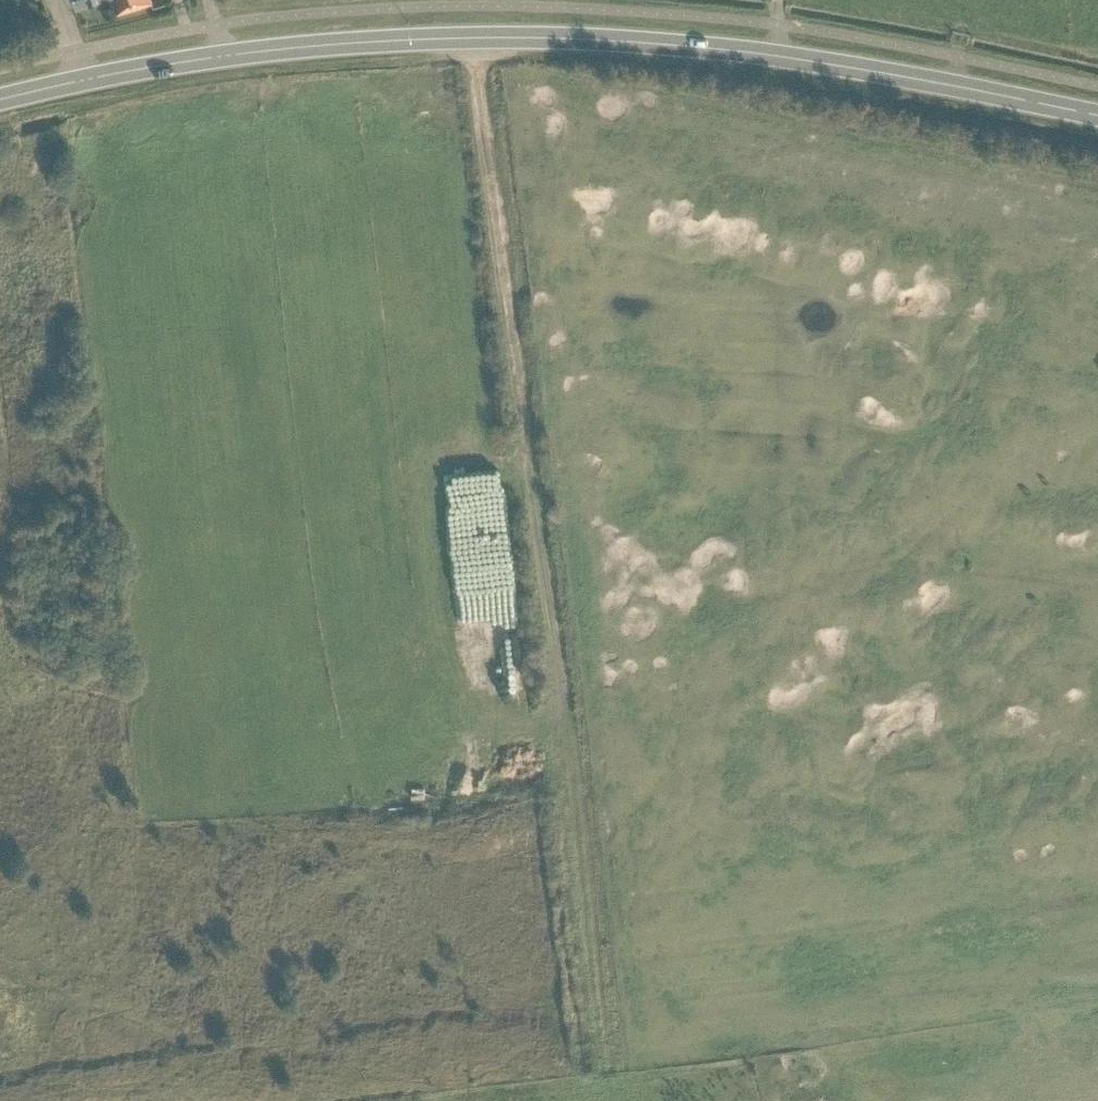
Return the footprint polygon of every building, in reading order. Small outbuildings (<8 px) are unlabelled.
[(116,11),(149,0),(113,0),(116,11)]
